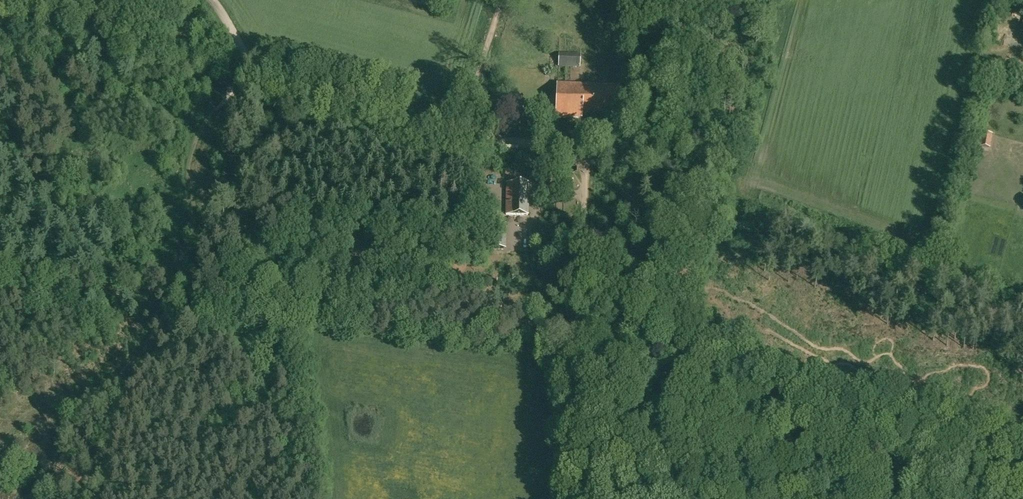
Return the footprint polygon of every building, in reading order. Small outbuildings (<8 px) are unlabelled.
[(558,67),(581,68),(581,54),(559,53),(558,67)] [(557,118),(582,119),(583,112),(618,113),(619,88),(558,86),(557,118)] [(520,99),(492,110),(499,129),(527,118),(520,99)] [(507,184),(506,216),(528,216),(529,184),(507,184)] [(505,223),(491,223),(490,247),(505,247),(505,223)]
